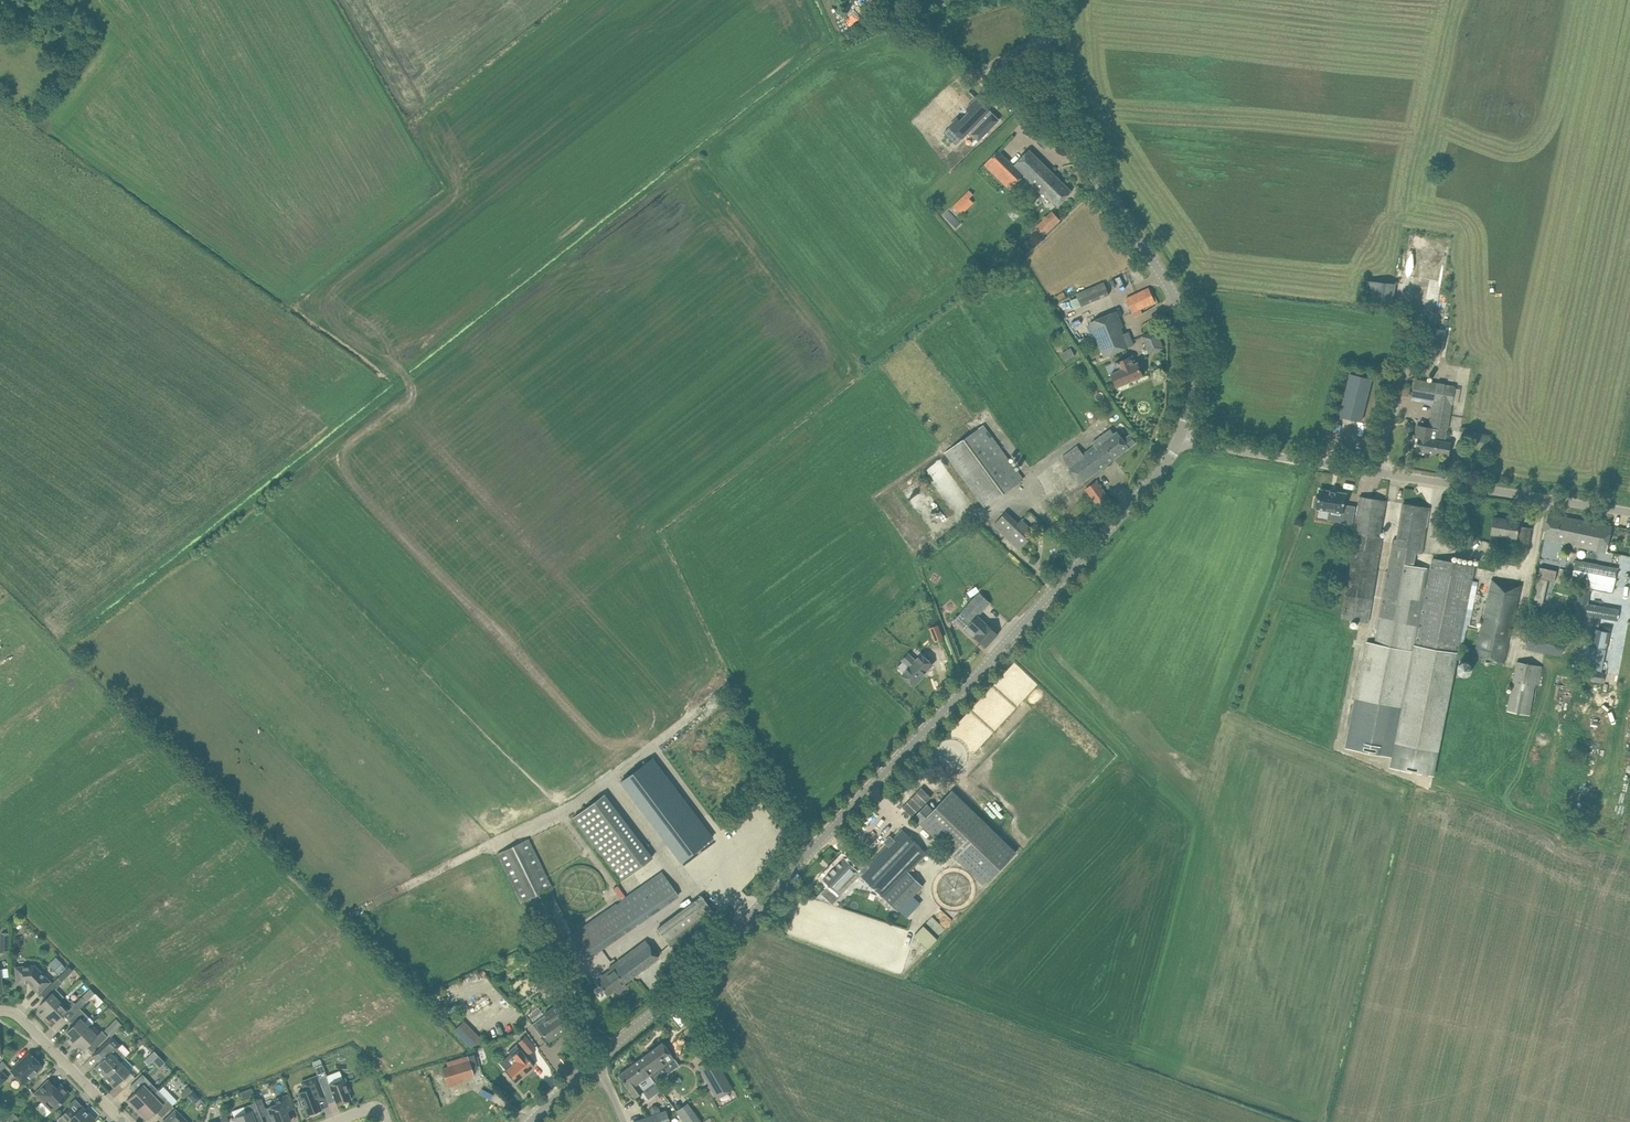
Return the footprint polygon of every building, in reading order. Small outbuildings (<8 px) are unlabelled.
[(955,131),(949,138),(961,149),(967,143),(975,135),(977,137),(976,139),(983,146),(1002,125),(996,119),(994,120),(991,117),(993,116),(985,108),(973,96),(972,97),(980,104),(972,113),(975,116),(965,126),(962,123),(955,131)] [(1014,165),(999,150),(985,165),(1010,190),(1024,176),(1046,197),(1047,195),(1058,206),(1072,191),(1029,150),(1014,165)] [(961,216),(974,203),(968,197),(973,193),(969,190),(952,206),(961,216)] [(1052,210),(1046,217),(1045,216),(1042,218),(1043,219),(1035,226),(1036,227),(1031,232),(1038,239),(1043,235),(1044,236),(1061,220),(1052,210)] [(1370,279),(1368,300),(1396,302),(1398,282),(1370,279)] [(1107,281),(1077,292),(1079,296),(1072,299),(1076,307),(1112,294),(1107,281)] [(1126,299),(1132,312),(1155,301),(1149,288),(1126,299)] [(1090,322),(1104,356),(1130,346),(1125,333),(1123,334),(1120,328),(1123,327),(1116,312),(1090,322)] [(1082,314),(1075,317),(1077,323),(1085,320),(1082,314)] [(1156,329),(1142,335),(1147,348),(1153,345),(1156,352),(1164,349),(1156,329)] [(1066,360),(1075,354),(1071,348),(1062,353),(1066,360)] [(1112,373),(1111,373),(1117,387),(1143,376),(1137,362),(1135,363),(1132,356),(1114,363),(1118,371),(1112,373)] [(1372,378),(1350,373),(1339,416),(1361,422),(1372,378)] [(1431,426),(1439,427),(1447,428),(1448,428),(1455,386),(1426,381),(1423,400),(1435,402),(1431,426)] [(1406,430),(1410,431),(1413,428),(1412,424),(1408,423),(1405,426),(1406,430)] [(984,507),(1024,479),(984,424),(945,452),(984,507)] [(1447,428),(1439,427),(1437,438),(1429,437),(1431,428),(1421,426),(1420,431),(1416,431),(1415,437),(1419,437),(1417,449),(1448,455),(1450,443),(1444,442),(1447,428)] [(1130,434),(1123,439),(1118,431),(1114,434),(1111,429),(1092,443),(1094,446),(1098,443),(1106,453),(1100,457),(1106,465),(1136,442),(1130,434)] [(1464,431),(1463,438),(1488,443),(1489,435),(1464,431)] [(1098,443),(1094,446),(1084,454),(1078,446),(1062,457),(1081,483),(1106,465),(1100,457),(1106,453),(1098,443)] [(1100,508),(1110,500),(1096,481),(1085,489),(1100,508)] [(1318,498),(1315,498),(1314,506),(1317,507),(1316,508),(1342,512),(1340,522),(1352,524),(1355,506),(1344,504),(1346,494),(1336,492),(1330,491),(1320,489),(1318,498)] [(1353,548),(1342,618),(1368,622),(1380,553),(1383,538),(1379,537),(1386,500),(1360,496),(1353,533),(1356,533),(1353,548)] [(1416,548),(1423,550),(1430,507),(1403,503),(1397,544),(1392,544),(1380,618),(1375,643),(1366,641),(1345,747),(1392,757),(1390,765),(1434,774),(1474,567),(1432,560),(1431,566),(1414,563),(1416,548)] [(1019,549),(1035,533),(1021,520),(1018,524),(1006,512),(994,525),(1019,549)] [(1566,531),(1569,519),(1548,515),(1544,537),(1571,544),(1573,533),(1566,531)] [(1519,522),(1494,518),(1492,533),(1517,537),(1519,522)] [(1606,552),(1609,538),(1611,527),(1569,519),(1566,531),(1573,533),(1571,544),(1606,552)] [(1532,528),(1521,526),(1518,547),(1521,548),(1520,553),(1528,554),(1532,528)] [(1534,576),(1548,580),(1550,574),(1548,573),(1551,561),(1541,558),(1538,570),(1535,570),(1534,576)] [(1617,567),(1575,560),(1572,579),(1580,581),(1571,633),(1589,636),(1588,646),(1607,649),(1610,632),(1592,627),(1594,617),(1617,621),(1619,608),(1589,603),(1588,602),(1590,589),(1612,593),(1617,567)] [(1504,663),(1523,584),(1492,579),(1474,657),(1504,663)] [(979,592),(974,598),(961,612),(971,621),(964,630),(973,639),(975,637),(986,646),(998,634),(978,616),(990,602),(979,592)] [(1534,618),(1545,620),(1546,614),(1535,612),(1534,618)] [(937,625),(930,627),(936,641),(942,638),(943,638),(938,624),(937,625)] [(1531,640),(1531,652),(1565,651),(1564,639),(1531,640)] [(910,667),(903,674),(915,685),(923,677),(922,676),(933,664),(922,654),(916,660),(909,654),(903,661),(910,667)] [(1471,671),(1472,670),(1472,667),(1471,666),(1471,664),(1469,663),(1468,662),(1466,661),(1465,661),(1463,661),(1462,662),(1459,663),(1458,664),(1458,666),(1457,668),(1457,669),(1458,671),(1458,672),(1459,674),(1462,675),(1463,676),(1465,676),(1466,676),(1468,675),(1469,674),(1471,673),(1471,671)] [(1538,686),(1542,666),(1517,662),(1507,710),(1529,715),(1529,714),(1535,715),(1537,706),(1531,705),(1535,686),(1538,686)] [(1580,679),(1603,683),(1605,672),(1582,668),(1580,679)] [(668,846),(701,821),(652,757),(620,782),(668,846)] [(985,885),(1016,852),(952,791),(933,810),(927,804),(914,817),(985,885)] [(620,882),(652,858),(604,794),(572,818),(620,882)] [(903,830),(860,874),(884,897),(908,872),(927,853),(903,830)] [(528,838),(507,848),(496,854),(520,902),(525,900),(541,932),(555,925),(561,937),(571,932),(550,888),(552,887),(528,838)] [(832,883),(824,891),(834,900),(854,879),(851,876),(858,868),(846,856),(826,877),(832,883)] [(661,872),(561,941),(578,966),(678,896),(661,872)] [(908,872),(884,897),(899,912),(923,887),(908,872)] [(670,947),(714,914),(701,896),(657,929),(670,947)] [(930,947),(949,930),(935,916),(917,934),(930,947)] [(596,980),(607,996),(615,990),(617,993),(626,986),(624,983),(658,957),(646,940),(608,968),(610,970),(596,980)] [(66,967),(57,958),(50,966),(59,974),(66,967)] [(14,966),(15,973),(16,973),(17,984),(28,983),(28,982),(29,981),(33,985),(32,987),(38,993),(46,986),(51,981),(35,964),(14,966)] [(73,971),(69,967),(41,994),(45,999),(40,1005),(44,1009),(40,1013),(44,1017),(65,997),(60,992),(56,988),(62,982),(73,971)] [(553,973),(536,985),(542,994),(549,989),(555,998),(562,993),(556,984),(553,973)] [(81,997),(76,1003),(72,999),(68,998),(66,996),(65,997),(44,1017),(48,1021),(52,1017),(57,1022),(64,1014),(71,1008),(75,1013),(80,1008),(86,1002),(81,997)] [(569,1013),(562,1004),(561,1002),(544,1013),(545,1015),(533,1023),(532,1023),(541,1036),(541,1035),(543,1034),(548,1042),(566,1029),(560,1020),(569,1013)] [(80,1008),(75,1013),(68,1020),(73,1025),(66,1032),(71,1036),(68,1039),(70,1041),(69,1042),(71,1044),(89,1027),(94,1022),(89,1017),(80,1008)] [(119,1018),(107,1028),(113,1035),(125,1025),(119,1018)] [(465,1018),(455,1028),(471,1045),(481,1036),(465,1018)] [(97,1035),(89,1027),(71,1044),(73,1046),(74,1045),(76,1047),(79,1044),(83,1049),(86,1046),(92,1052),(107,1036),(102,1030),(97,1035)] [(99,1073),(104,1078),(120,1062),(112,1054),(121,1045),(112,1036),(96,1052),(101,1057),(103,1055),(104,1057),(94,1067),(99,1072),(99,1073)] [(660,1070),(675,1059),(662,1042),(638,1060),(654,1081),(655,1083),(664,1076),(660,1070)] [(517,1061),(505,1071),(515,1082),(534,1066),(516,1045),(517,1044),(516,1044),(508,1051),(508,1052),(509,1052),(517,1061)] [(163,1066),(167,1062),(158,1051),(153,1055),(163,1066)] [(29,1052),(23,1057),(10,1070),(24,1085),(43,1066),(29,1052)] [(447,1083),(473,1075),(467,1055),(446,1061),(448,1067),(442,1069),(447,1083)] [(699,1066),(717,1098),(732,1089),(714,1058),(699,1066)] [(643,1090),(654,1081),(638,1060),(618,1075),(629,1089),(634,1096),(643,1090)] [(130,1072),(120,1062),(104,1078),(109,1083),(109,1082),(114,1087),(130,1072)] [(322,1064),(314,1067),(318,1078),(321,1084),(328,1081),(329,1081),(327,1075),(322,1064)] [(1,1070),(0,1071),(0,1085),(8,1078),(1,1070)] [(128,1099),(126,1100),(132,1106),(136,1110),(153,1094),(158,1090),(152,1084),(142,1074),(139,1078),(131,1085),(136,1091),(134,1092),(128,1099)] [(326,1098),(321,1084),(318,1078),(303,1084),(305,1090),(298,1092),(299,1095),(296,1096),(301,1109),(302,1108),(301,1108),(304,1107),(306,1114),(310,1113),(310,1114),(310,1115),(319,1112),(319,1111),(318,1110),(321,1108),(317,1097),(324,1095),(325,1098),(326,1098)] [(343,1078),(329,1084),(333,1094),(334,1096),(337,1105),(351,1099),(346,1085),(348,1084),(345,1078),(343,1078)] [(48,1080),(40,1087),(34,1093),(52,1111),(70,1093),(61,1084),(58,1086),(57,1085),(55,1085),(54,1085),(48,1080)] [(153,1094),(136,1110),(142,1117),(144,1115),(148,1120),(156,1111),(161,1117),(169,1109),(173,1106),(173,1105),(177,1100),(163,1086),(159,1091),(158,1090),(153,1094)] [(268,1116),(271,1121),(288,1121),(291,1121),(287,1111),(293,1109),(289,1098),(287,1095),(275,1100),(275,1101),(265,1105),(265,1104),(264,1105),(268,1116)] [(257,1105),(256,1102),(232,1111),(236,1121),(256,1121),(254,1118),(261,1115),(257,1105)] [(676,1111),(684,1121),(691,1121),(696,1118),(686,1104),(676,1111)] [(95,1119),(82,1106),(75,1113),(70,1107),(57,1120),(59,1121),(67,1121),(93,1121),(95,1119)] [(170,1115),(163,1121),(188,1121),(175,1109),(170,1115)] [(665,1112),(635,1121),(668,1121),(665,1112)]
